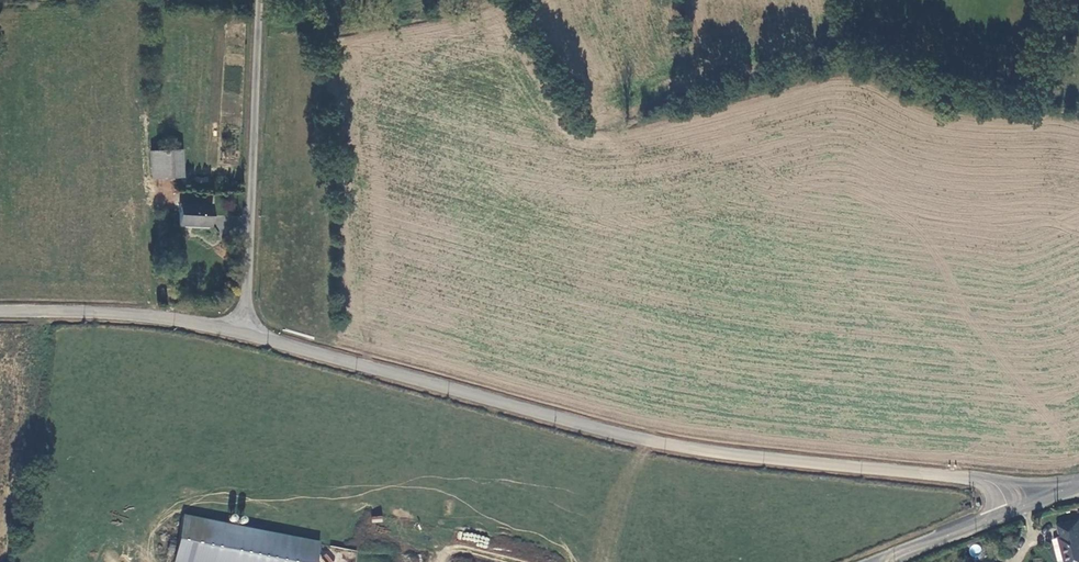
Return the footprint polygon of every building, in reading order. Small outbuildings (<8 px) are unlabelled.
[(148,178),(165,178),(163,158),(163,152),(148,151),(148,178)] [(177,179),(177,152),(163,152),(163,158),(165,178),(177,179)] [(216,206),(174,204),(174,225),(216,227),(216,206)] [(176,561),(317,561),(321,540),(184,517),(176,561)] [(1049,540),(1055,561),(1078,561),(1078,558),(1073,534),(1074,534),(1072,523),(1048,529),(1051,540),(1049,540)]
